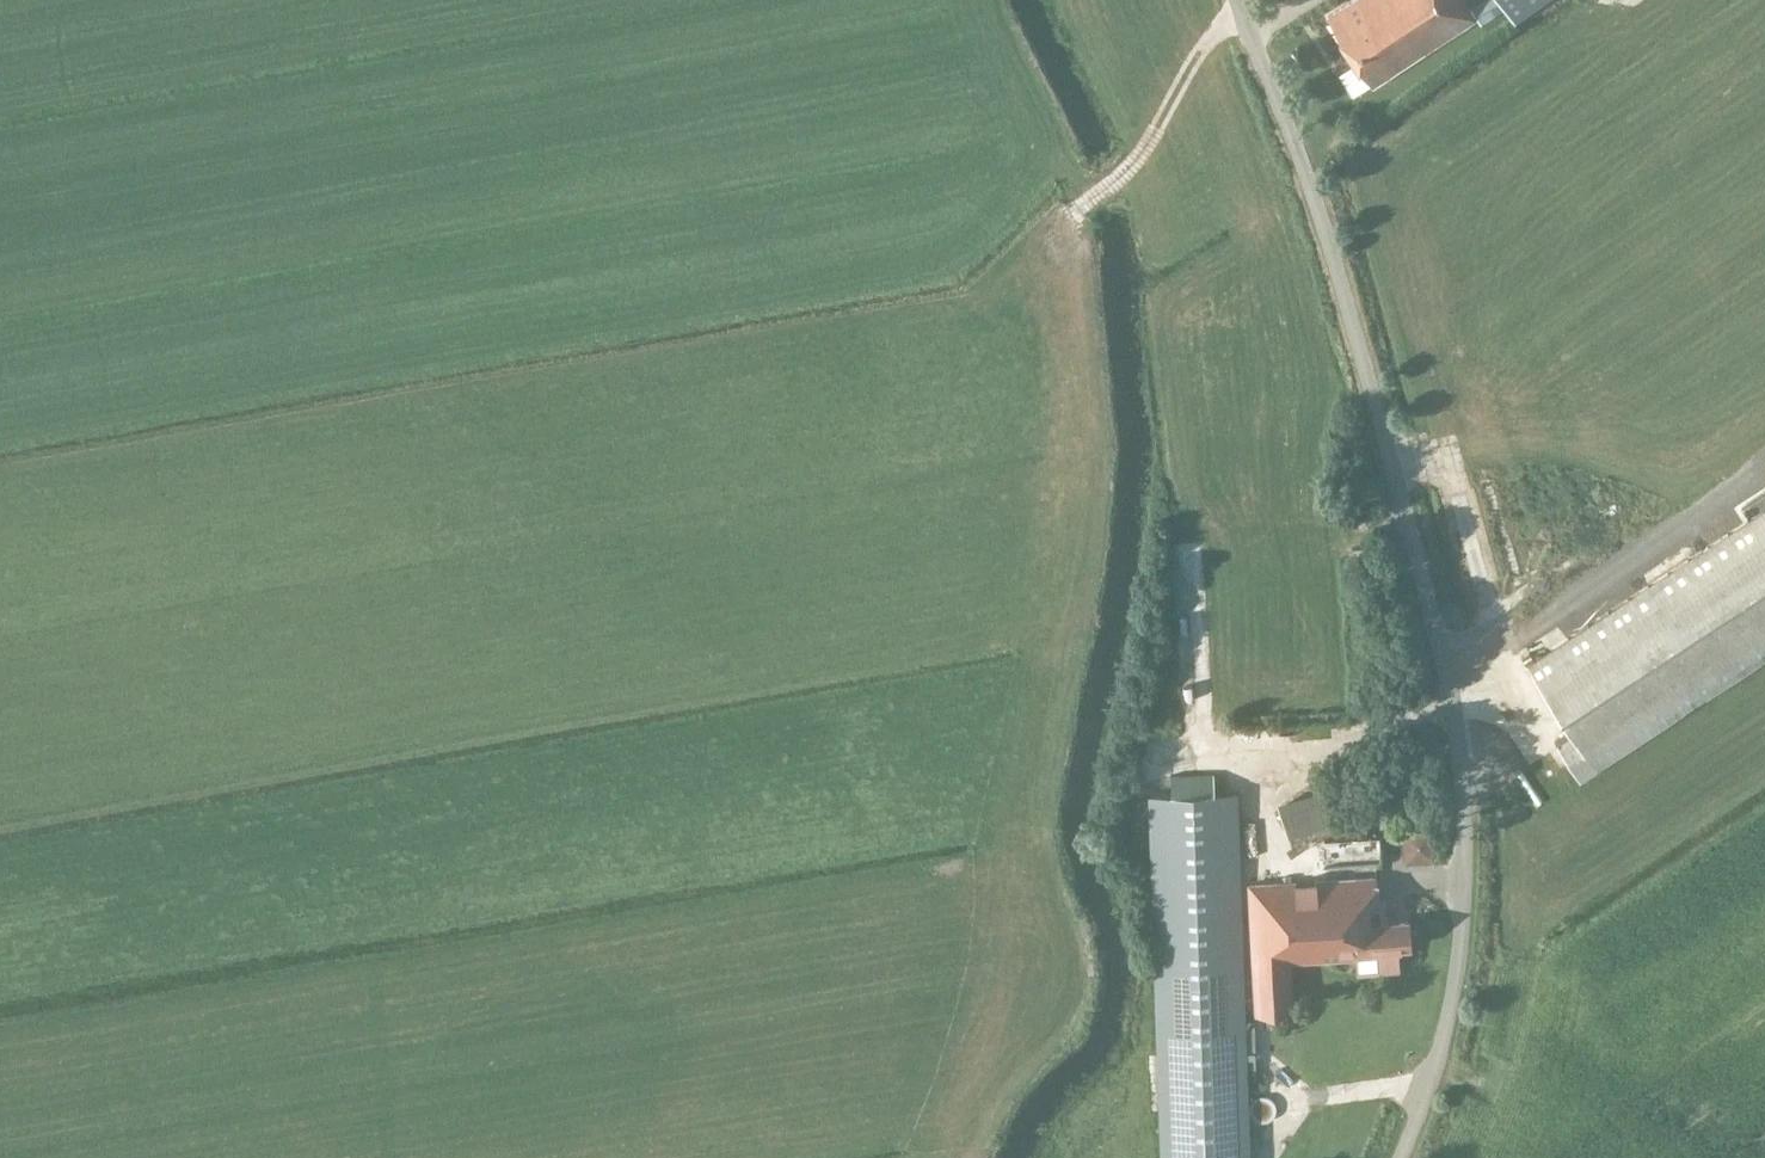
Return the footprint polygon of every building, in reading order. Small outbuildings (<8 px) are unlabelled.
[(1325,18),(1354,62),(1338,74),(1352,95),(1369,84),(1371,87),(1474,17),(1463,0),(1351,0),(1325,18)] [(1514,20),(1541,0),(1482,0),(1470,8),(1479,21),(1502,4),(1514,20)] [(1528,667),(1575,738),(1559,749),(1578,779),(1764,656),(1764,510),(1528,667)] [(1364,546),(1352,547),(1353,555),(1365,553),(1364,546)] [(1277,802),(1288,837),(1335,825),(1324,789),(1277,802)] [(1233,791),(1153,793),(1163,1157),(1244,1157),(1233,791)] [(1431,821),(1402,824),(1405,860),(1434,858),(1431,821)] [(1377,878),(1248,885),(1255,1015),(1292,1013),(1290,961),(1356,958),(1356,950),(1412,947),(1410,920),(1387,921),(1386,899),(1379,900),(1378,878),(1377,878)]
